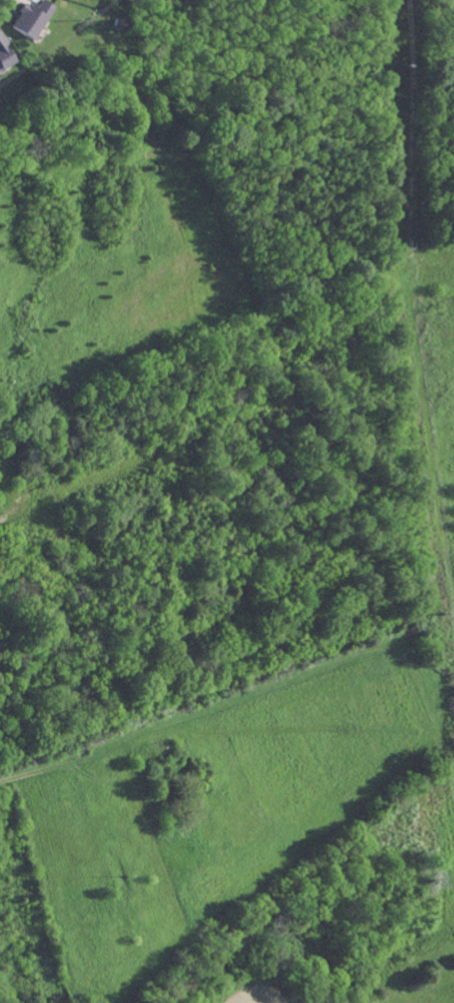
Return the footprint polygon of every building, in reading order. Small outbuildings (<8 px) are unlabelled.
[(27,41),(49,6),(40,0),(36,0),(30,9),(20,3),(5,27),(27,41)] [(9,62),(1,44),(3,43),(0,37),(0,66),(9,62)]
